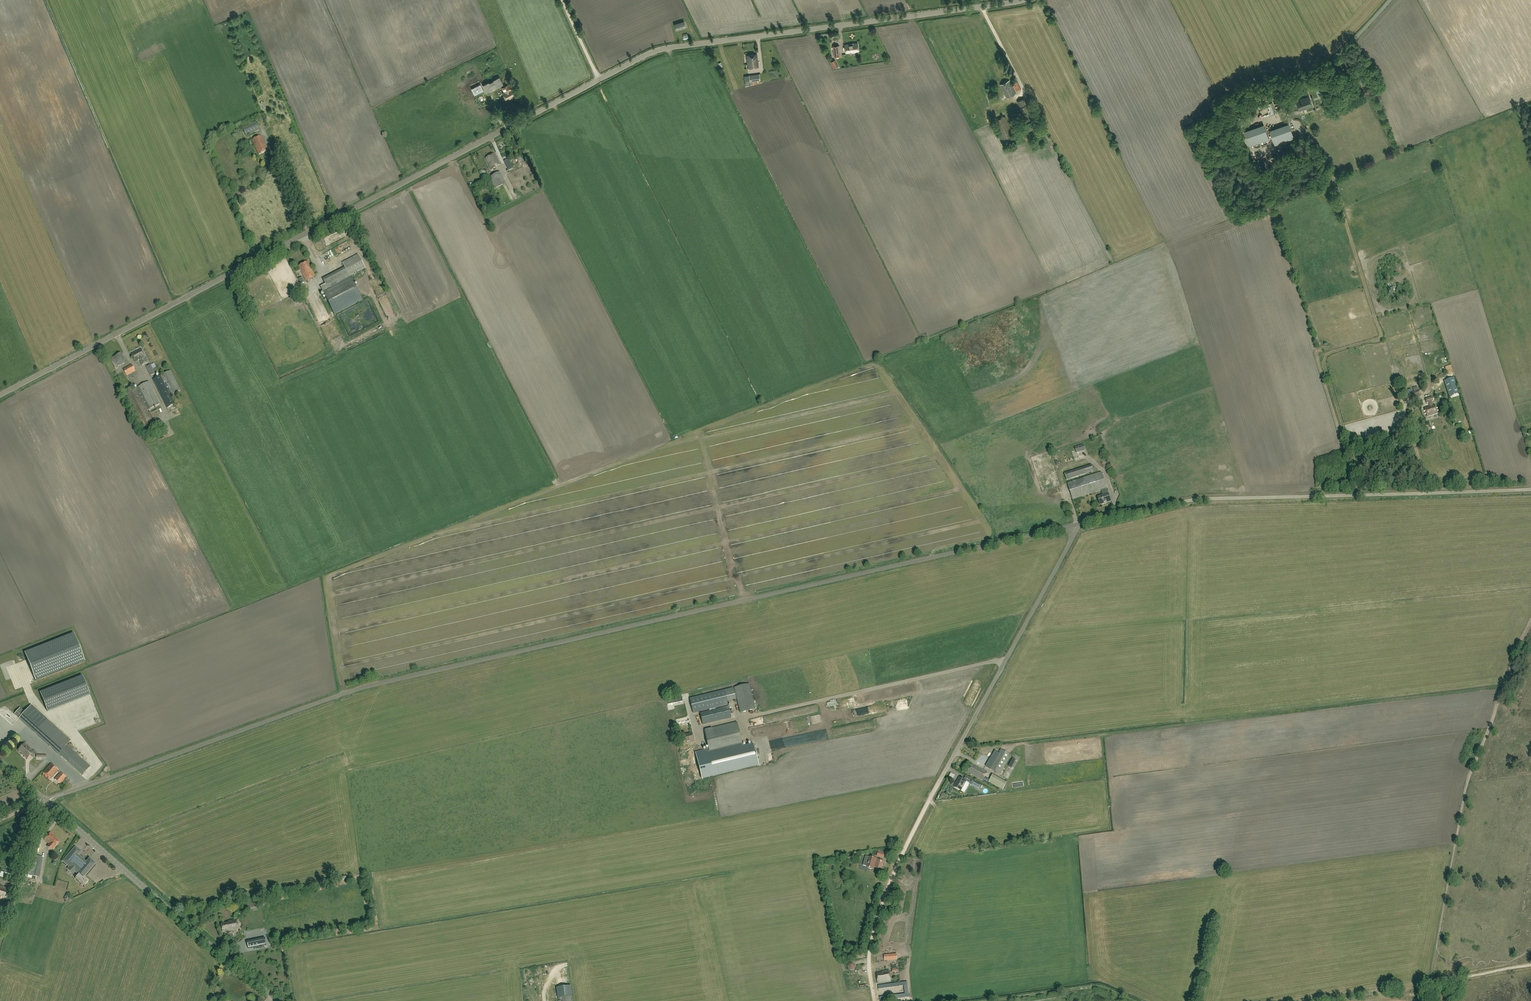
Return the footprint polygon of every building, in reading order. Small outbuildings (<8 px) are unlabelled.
[(684,23),(674,26),(676,31),(686,28),(684,23)] [(859,52),(857,44),(845,46),(846,54),(859,52)] [(757,55),(746,56),(748,68),(758,67),(757,55)] [(749,75),(749,76),(744,76),(745,85),(760,84),(759,74),(749,75)] [(498,81),(486,86),(488,90),(491,89),(491,88),(496,85),(497,86),(500,85),(498,81)] [(1016,94),(1009,81),(1000,85),(1007,99),(1016,94)] [(504,92),(502,92),(507,100),(516,95),(513,89),(516,88),(513,82),(508,85),(508,84),(501,88),(504,92)] [(481,83),(472,87),(474,91),(483,87),(481,83)] [(1262,92),(1264,96),(1265,100),(1272,115),(1281,111),(1280,107),(1281,107),(1273,87),(1262,92)] [(1296,101),(1299,111),(1307,108),(1307,107),(1312,105),(1309,97),(1304,99),(1303,98),(1296,101)] [(1026,105),(1024,99),(1017,102),(1020,108),(1019,109),(1025,122),(1034,117),(1028,104),(1026,105)] [(1015,140),(1005,117),(995,121),(1005,145),(1015,140)] [(259,130),(255,121),(242,127),(246,136),(259,130)] [(1023,127),(1026,133),(1038,128),(1035,122),(1023,127)] [(1264,124),(1245,131),(1249,145),(1269,139),(1264,124)] [(1275,144),(1294,138),(1289,124),(1270,130),(1275,144)] [(268,151),(261,136),(252,140),(259,155),(268,151)] [(500,165),(495,154),(485,159),(491,170),(500,165)] [(514,169),(512,166),(511,164),(513,163),(511,160),(509,161),(508,159),(504,162),(509,171),(514,169)] [(501,188),(500,186),(505,184),(502,178),(500,179),(497,174),(488,178),(494,189),(497,188),(498,190),(501,188)] [(322,291),(349,277),(365,268),(358,255),(342,263),(345,268),(323,280),(325,285),(320,287),(322,291)] [(315,277),(307,262),(298,266),(306,281),(315,277)] [(351,277),(323,292),(334,314),(362,300),(351,277)] [(141,349),(131,354),(135,362),(139,360),(142,366),(148,363),(145,357),(141,349)] [(125,363),(120,354),(111,359),(115,368),(125,363)] [(135,371),(132,365),(123,369),(127,375),(135,371)] [(151,365),(146,367),(151,376),(155,373),(151,365)] [(153,379),(167,408),(175,404),(171,395),(180,391),(170,371),(153,379)] [(1459,393),(1454,379),(1444,382),(1449,396),(1459,393)] [(157,430),(153,423),(154,422),(148,410),(160,404),(148,382),(126,393),(147,435),(157,430)] [(1419,395),(1418,391),(1405,395),(1407,399),(1419,395)] [(1429,403),(1430,407),(1424,408),(1427,417),(1438,414),(1435,405),(1433,406),(1432,402),(1433,402),(1432,398),(1425,400),(1426,404),(1429,403)] [(1064,474),(1066,480),(1093,472),(1091,465),(1064,474)] [(1102,473),(1068,484),(1073,500),(1101,491),(1102,496),(1097,497),(1100,506),(1111,502),(1108,494),(1107,489),(1102,473)] [(35,681),(85,662),(74,634),(24,653),(35,681)] [(82,676),(40,693),(47,711),(89,695),(82,676)] [(755,710),(749,685),(734,688),(740,713),(755,710)] [(689,699),(693,714),(728,705),(727,702),(736,700),(733,688),(689,699)] [(683,701),(682,695),(667,698),(668,704),(683,701)] [(70,741),(31,705),(19,718),(82,775),(90,766),(66,745),(70,741)] [(700,714),(701,719),(702,724),(731,718),(728,707),(700,714)] [(14,714),(18,718),(24,712),(20,708),(14,714)] [(737,722),(704,730),(710,755),(743,747),(737,722)] [(680,736),(682,745),(694,742),(692,733),(680,736)] [(33,752),(24,744),(19,750),(24,755),(23,756),(27,759),(30,755),(33,757),(37,753),(34,751),(33,752)] [(980,754),(978,758),(976,761),(1000,775),(1011,756),(1001,750),(999,753),(995,751),(990,760),(980,754)] [(43,773),(50,779),(58,770),(51,764),(43,773)] [(993,775),(990,781),(988,779),(985,777),(988,773),(972,764),(967,772),(988,784),(989,783),(1003,791),(1007,783),(993,775)] [(61,772),(61,773),(55,779),(60,784),(66,777),(61,772)] [(961,791),(966,782),(960,778),(954,787),(961,791)] [(980,790),(983,786),(973,780),(971,785),(980,790)] [(51,833),(45,840),(50,844),(49,845),(53,849),(59,842),(57,840),(58,839),(51,833)] [(76,847),(63,862),(78,875),(82,879),(83,878),(95,864),(89,859),(86,863),(78,856),(81,852),(76,847)] [(37,877),(41,858),(32,856),(28,875),(37,877)] [(876,868),(881,870),(883,861),(878,860),(876,860),(876,859),(870,857),(870,858),(866,856),(863,866),(868,867),(868,868),(869,868),(869,869),(871,869),(872,869),(873,869),(874,867),(876,868)] [(1,868),(0,871),(0,877),(11,880),(13,872),(1,868)] [(82,879),(78,875),(75,878),(84,886),(89,881),(85,878),(85,879),(83,878),(82,879)] [(5,900),(8,889),(0,886),(0,899),(5,900)] [(228,922),(228,923),(222,924),(223,932),(230,930),(230,931),(238,930),(236,920),(228,922)] [(265,939),(247,942),(248,949),(266,945),(265,939)] [(891,981),(889,971),(876,973),(878,983),(891,981)] [(907,982),(878,986),(878,989),(904,986),(905,995),(880,998),(880,1000),(909,997),(907,982)]
